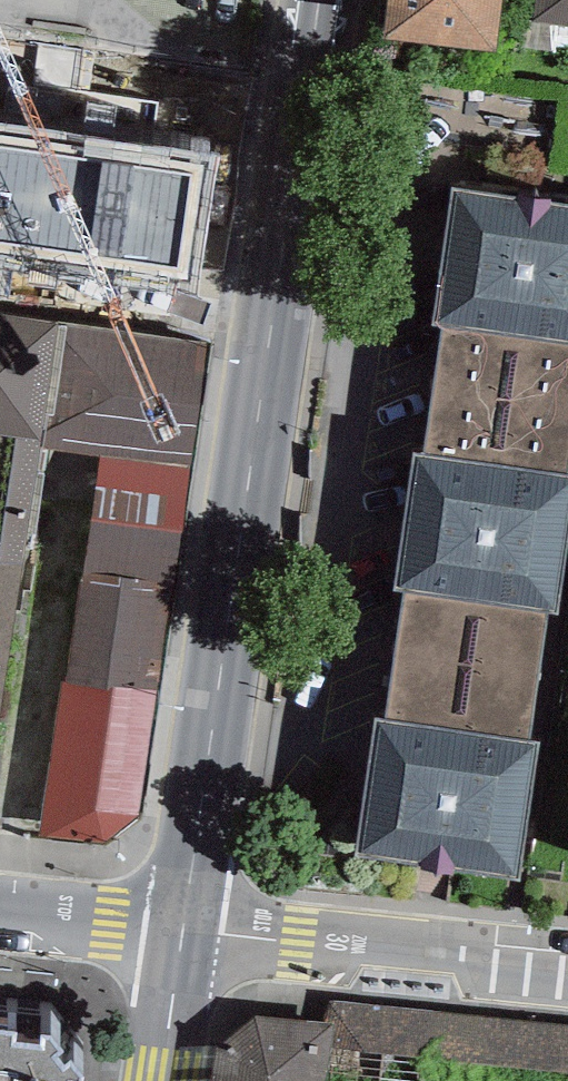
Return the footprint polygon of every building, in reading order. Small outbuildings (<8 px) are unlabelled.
[(382,33),(496,46),(501,0),(386,0),(382,33)] [(531,19),(567,24),(567,0),(533,0),(531,19)] [(0,122),(0,256),(199,287),(220,157),(0,122)] [(452,185),(433,319),(444,321),(426,452),(414,451),(395,587),(405,588),(387,713),(373,711),(353,853),(519,876),(538,739),(528,737),(546,609),(558,611),(567,542),(567,472),(567,471),(567,201),(452,185)] [(0,310),(0,432),(37,436),(39,444),(187,465),(207,340),(190,338),(0,310)] [(39,444),(37,436),(0,432),(0,715),(39,444)] [(187,465),(39,444),(0,715),(0,829),(132,848),(187,465)] [(328,1000),(326,1025),(333,1026),(329,1049),(567,1073),(567,1025),(328,1000)] [(215,1050),(211,1080),(325,1080),(329,1049),(333,1026),(326,1025),(254,1015),(215,1050)] [(69,1075),(81,1075),(81,1068),(68,1052),(62,1056),(52,1048),(60,1042),(47,1028),(41,1027),(42,1038),(11,1037),(12,1024),(0,1023),(0,1080),(68,1080),(69,1075)]
